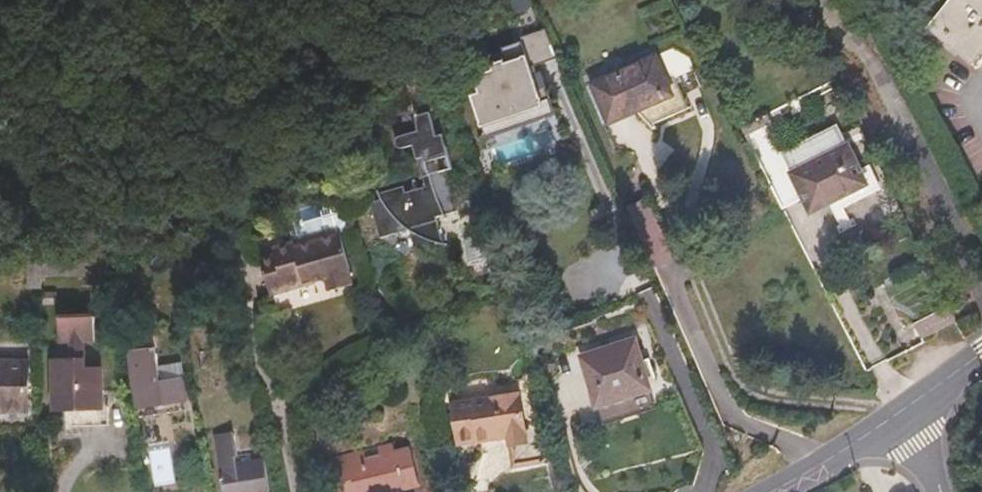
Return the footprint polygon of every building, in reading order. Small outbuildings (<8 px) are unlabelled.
[(928,25),(973,61),(981,51),(981,0),(947,0),(928,25)] [(546,31),(520,38),(528,68),(554,60),(546,31)] [(518,43),(501,48),(507,67),(524,62),(518,43)] [(669,50),(656,56),(665,78),(675,77),(689,71),(684,60),(669,50)] [(665,78),(656,56),(591,84),(606,119),(635,106),(637,111),(649,125),(688,109),(675,77),(665,78)] [(483,100),(473,103),(483,135),(545,116),(528,64),(476,80),(483,100)] [(635,106),(606,119),(609,124),(637,111),(635,106)] [(423,240),(444,245),(437,217),(458,211),(447,171),(453,169),(444,135),(437,137),(430,113),(417,116),(419,131),(401,136),(397,140),(400,148),(405,149),(415,146),(426,187),(407,193),(405,186),(380,193),(382,200),(372,203),(382,238),(410,230),(423,240)] [(793,174),(783,155),(766,121),(745,132),(785,209),(804,199),(792,175),(793,174)] [(783,155),(793,174),(848,146),(839,127),(783,155)] [(811,213),(830,204),(867,185),(860,170),(848,146),(793,174),(792,175),(804,199),(811,213)] [(867,185),(830,204),(835,214),(882,189),(870,165),(860,170),(867,185)] [(509,192),(510,198),(535,191),(533,185),(509,192)] [(535,191),(510,198),(515,215),(540,208),(535,191)] [(297,247),(342,233),(349,231),(338,193),(296,205),(287,213),(296,242),(297,247)] [(355,285),(342,233),(297,247),(296,242),(275,248),(277,255),(263,259),(273,295),(308,285),(307,283),(328,277),(332,291),(355,285)] [(48,275),(49,253),(27,253),(27,288),(42,288),(42,275),(48,275)] [(85,254),(49,253),(48,275),(85,275),(85,265),(85,254)] [(85,254),(85,265),(97,265),(98,254),(85,254)] [(111,254),(98,254),(97,265),(111,266),(111,254)] [(960,303),(956,295),(951,297),(955,305),(960,303)] [(914,325),(921,338),(957,320),(951,307),(914,325)] [(84,340),(96,340),(95,317),(59,318),(61,341),(72,341),(73,361),(54,362),(56,394),(80,393),(81,409),(104,408),(102,369),(85,369),(84,340)] [(151,335),(149,336),(129,339),(140,406),(186,399),(183,380),(162,383),(157,347),(153,347),(151,335)] [(582,357),(598,407),(651,390),(635,340),(582,357)] [(0,362),(0,412),(28,412),(29,362),(0,362)] [(231,366),(221,367),(221,378),(232,377),(231,366)] [(80,393),(56,394),(56,409),(67,409),(67,420),(74,420),(75,427),(111,425),(110,408),(104,408),(81,409),(80,393)] [(514,468),(555,461),(536,393),(455,402),(460,441),(509,436),(514,468)] [(605,430),(602,418),(584,417),(590,435),(605,430)] [(217,436),(227,491),(271,491),(266,461),(253,463),(241,465),(238,466),(237,457),(239,456),(235,433),(217,436)] [(420,485),(411,449),(350,466),(348,456),(329,461),(337,491),(393,491),(420,485)] [(241,465),(253,463),(251,454),(239,456),(237,457),(238,466),(241,465)]
